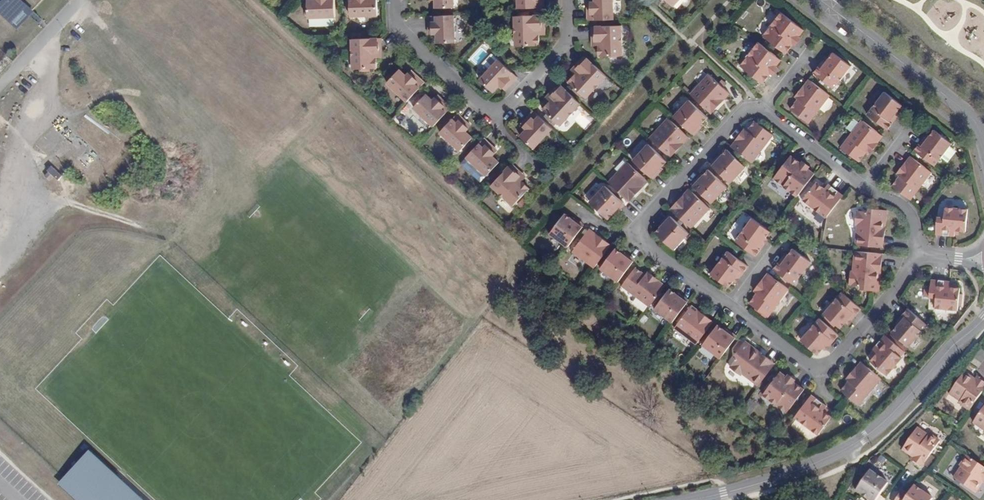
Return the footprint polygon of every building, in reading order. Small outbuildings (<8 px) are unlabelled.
[(16,28),(33,10),(21,0),(0,0),(0,13),(16,28)] [(33,10),(42,0),(21,0),(33,10)] [(332,0),(313,0),(306,0),(307,19),(333,18),(332,0)] [(349,17),(376,16),(375,0),(348,0),(349,17)] [(584,19),(610,18),(609,0),(590,0),(590,1),(587,1),(587,6),(583,6),(584,19)] [(765,34),(788,53),(797,42),(794,40),(798,34),(801,36),(807,29),(783,11),(765,34)] [(453,42),(452,14),(426,16),(427,29),(430,29),(430,34),(435,34),(435,42),(453,42)] [(515,44),(545,42),(544,28),(541,28),(540,23),(537,23),(536,14),(514,15),(515,44)] [(595,45),(595,54),(605,54),(614,54),(617,54),(616,25),(589,26),(589,39),(591,39),(591,45),(595,45)] [(798,34),(794,40),(797,42),(798,43),(803,38),(801,36),(798,34)] [(380,53),(379,38),(351,39),(351,68),(373,68),(373,59),(376,59),(376,53),(380,53)] [(775,63),(778,65),(783,59),(760,41),(742,64),(764,81),(773,70),(771,68),(775,63)] [(851,64),(834,51),(829,57),(824,63),(821,62),(814,71),(834,86),(851,64)] [(570,80),(586,95),(605,75),(584,56),(575,65),(578,67),(574,71),(576,73),(570,80)] [(501,88),(504,84),(506,87),(516,77),(497,59),(479,78),(492,91),(497,85),(501,88)] [(775,72),(779,66),(778,65),(775,63),(771,68),(773,70),(775,72)] [(400,68),(387,81),(407,100),(424,81),(415,72),(412,75),(409,72),(407,74),(400,68)] [(731,91),(711,72),(692,93),(712,112),(718,106),(716,103),(719,100),(722,102),(731,91)] [(810,121),(831,94),(810,77),(798,92),(801,94),(797,99),(791,106),(810,121)] [(544,108),(561,124),(580,103),(559,83),(549,93),(551,95),(548,99),(550,101),(544,108)] [(869,112),(890,127),(897,118),(894,116),(899,110),(904,104),(885,90),(869,112)] [(426,92),(413,106),(433,125),(451,106),(441,96),(438,99),(435,96),(433,99),(426,92)] [(709,116),(691,99),(675,115),(693,132),(703,122),(709,116)] [(520,135),(534,148),(552,128),(533,110),(523,121),(526,123),(522,127),(525,130),(520,135)] [(471,135),(466,129),(468,126),(465,124),(468,121),(457,111),(440,130),(459,148),(471,135)] [(690,135),(670,116),(651,137),(671,155),(682,144),(679,142),(683,138),(685,140),(690,135)] [(880,140),(884,135),(863,119),(842,146),(862,161),(869,151),(872,148),(874,150),(881,141),(880,140)] [(736,138),(737,138),(732,146),(752,161),(774,133),(756,120),(749,128),(746,132),(742,130),(736,138)] [(705,124),(703,122),(693,132),(695,134),(705,124)] [(928,139),(925,136),(915,148),(936,164),(954,141),(936,127),(932,133),(928,139)] [(494,145),(484,136),(466,155),(486,174),(499,160),(493,154),(496,151),(492,148),(494,145)] [(667,159),(649,142),(634,159),(652,176),(662,165),(667,159)] [(729,148),(723,155),(714,165),(732,182),(746,165),(729,148)] [(723,155),(721,153),(712,163),(714,165),(723,155)] [(901,167),(904,170),(901,173),(894,181),(913,196),(934,170),(913,153),(908,160),(908,159),(901,167)] [(774,177),(798,195),(815,172),(809,168),(806,171),(800,166),(803,163),(791,155),(774,177)] [(648,179),(627,160),(609,179),(630,199),(639,188),(637,186),(641,183),(642,185),(648,179)] [(800,166),(806,171),(809,168),(810,166),(804,161),(803,163),(800,166)] [(520,173),(510,163),(491,184),(512,204),(527,188),(520,181),(522,179),(518,175),(520,173)] [(62,176),(51,165),(46,170),(48,172),(53,176),(57,181),(62,176)] [(664,167),(662,165),(652,176),(654,177),(664,167)] [(705,175),(695,185),(713,202),(728,186),(710,169),(705,175)] [(53,176),(48,172),(44,175),(49,180),(53,176)] [(705,175),(703,173),(693,183),(695,185),(705,175)] [(590,200),(607,216),(614,209),(623,199),(605,183),(590,200)] [(802,199),(826,217),(843,196),(828,184),(825,188),(822,191),(819,188),(815,185),(802,199)] [(681,197),(671,208),(692,227),(711,206),(690,187),(685,193),(688,195),(684,199),(681,197)] [(616,211),(625,201),(623,199),(614,209),(616,211)] [(856,222),(854,242),(879,244),(879,231),(877,231),(877,227),(879,223),(883,223),(884,206),(869,204),(864,208),(854,207),(853,221),(856,222)] [(954,237),(955,233),(959,234),(965,235),(970,213),(947,207),(945,216),(939,215),(935,232),(954,237)] [(670,213),(660,224),(662,226),(671,215),(670,213)] [(564,214),(549,234),(568,248),(583,228),(571,219),(564,214)] [(675,248),(690,231),(671,215),(662,226),(657,231),(675,248)] [(585,226),(572,217),(571,219),(583,228),(585,226)] [(737,241),(758,257),(766,246),(763,244),(768,238),(772,232),(754,219),(737,241)] [(588,229),(572,252),(594,268),(612,244),(599,236),(597,239),(594,236),(595,234),(588,229)] [(766,246),(771,240),(768,238),(763,244),(766,246)] [(783,258),(781,256),(773,267),(779,272),(794,282),(812,259),(793,245),(788,252),(783,258)] [(615,248),(599,269),(618,282),(633,262),(622,253),(615,248)] [(863,289),(877,291),(879,273),(876,273),(874,271),(873,268),(873,264),(877,264),(878,252),(853,249),(852,270),(849,270),(848,284),(859,285),(863,289)] [(624,251),(622,253),(633,262),(635,259),(624,251)] [(739,276),(742,278),(750,267),(729,251),(712,273),(731,287),(735,281),(739,276)] [(879,273),(880,273),(882,252),(878,252),(877,264),(873,264),(873,268),(874,271),(876,273),(879,273)] [(634,270),(621,286),(649,307),(665,286),(658,282),(659,281),(651,275),(648,280),(643,277),(634,270)] [(753,296),(773,310),(790,288),(776,277),(769,272),(760,283),(763,284),(758,290),(753,296)] [(959,288),(954,288),(954,285),(954,282),(937,280),(935,297),(941,298),(939,308),(962,311),(964,289),(959,288)] [(668,289),(653,309),(671,323),(686,303),(675,295),(668,289)] [(850,314),(852,316),(861,307),(841,290),(823,312),(840,326),(845,319),(850,314)] [(688,301),(677,292),(675,295),(686,303),(688,301)] [(689,306),(672,328),(695,345),(712,323),(699,313),(697,317),(693,314),(696,311),(689,306)] [(893,331),(910,345),(929,324),(909,307),(901,316),(904,319),(898,325),(893,331)] [(829,342),(832,345),(841,335),(821,318),(802,340),(819,354),(824,348),(829,342)] [(716,325),(701,346),(719,359),(734,338),(723,330),(716,325)] [(736,336),(724,328),(723,330),(734,338),(736,336)] [(901,355),(905,350),(899,345),(886,334),(874,348),(876,351),(878,353),(875,356),(871,360),(889,374),(903,357),(901,355)] [(740,376),(742,374),(758,385),(772,366),(763,358),(760,360),(757,358),(756,354),(757,351),(756,350),(744,341),(735,353),(735,359),(728,366),(740,376)] [(772,366),(775,363),(757,351),(756,354),(757,358),(760,360),(763,358),(772,366)] [(844,391),(861,405),(884,379),(865,362),(859,369),(858,368),(852,375),(855,377),(852,382),(844,391)] [(786,411),(803,389),(792,381),(791,383),(785,379),(786,377),(779,372),(763,394),(786,411)] [(957,403),(968,412),(983,388),(983,383),(979,380),(976,384),(973,382),(974,380),(963,372),(948,394),(958,402),(957,403)] [(825,405),(811,394),(794,416),(817,433),(830,417),(824,413),(821,410),(824,407),(825,405)] [(974,421),(983,429),(983,407),(974,421)] [(921,427),(902,453),(908,457),(911,453),(915,457),(914,459),(924,465),(939,444),(929,436),(930,434),(921,427)] [(89,449),(57,484),(75,499),(144,499),(89,449)] [(906,459),(911,462),(914,459),(915,457),(911,453),(908,457),(906,459)] [(967,455),(959,465),(962,467),(954,478),(976,492),(983,482),(983,481),(982,479),(983,477),(983,466),(967,455)] [(887,486),(869,473),(860,485),(878,497),(887,486)] [(878,497),(860,485),(855,492),(865,499),(876,499),(878,497)] [(902,490),(895,499),(931,499),(933,498),(915,485),(908,494),(902,490)]
